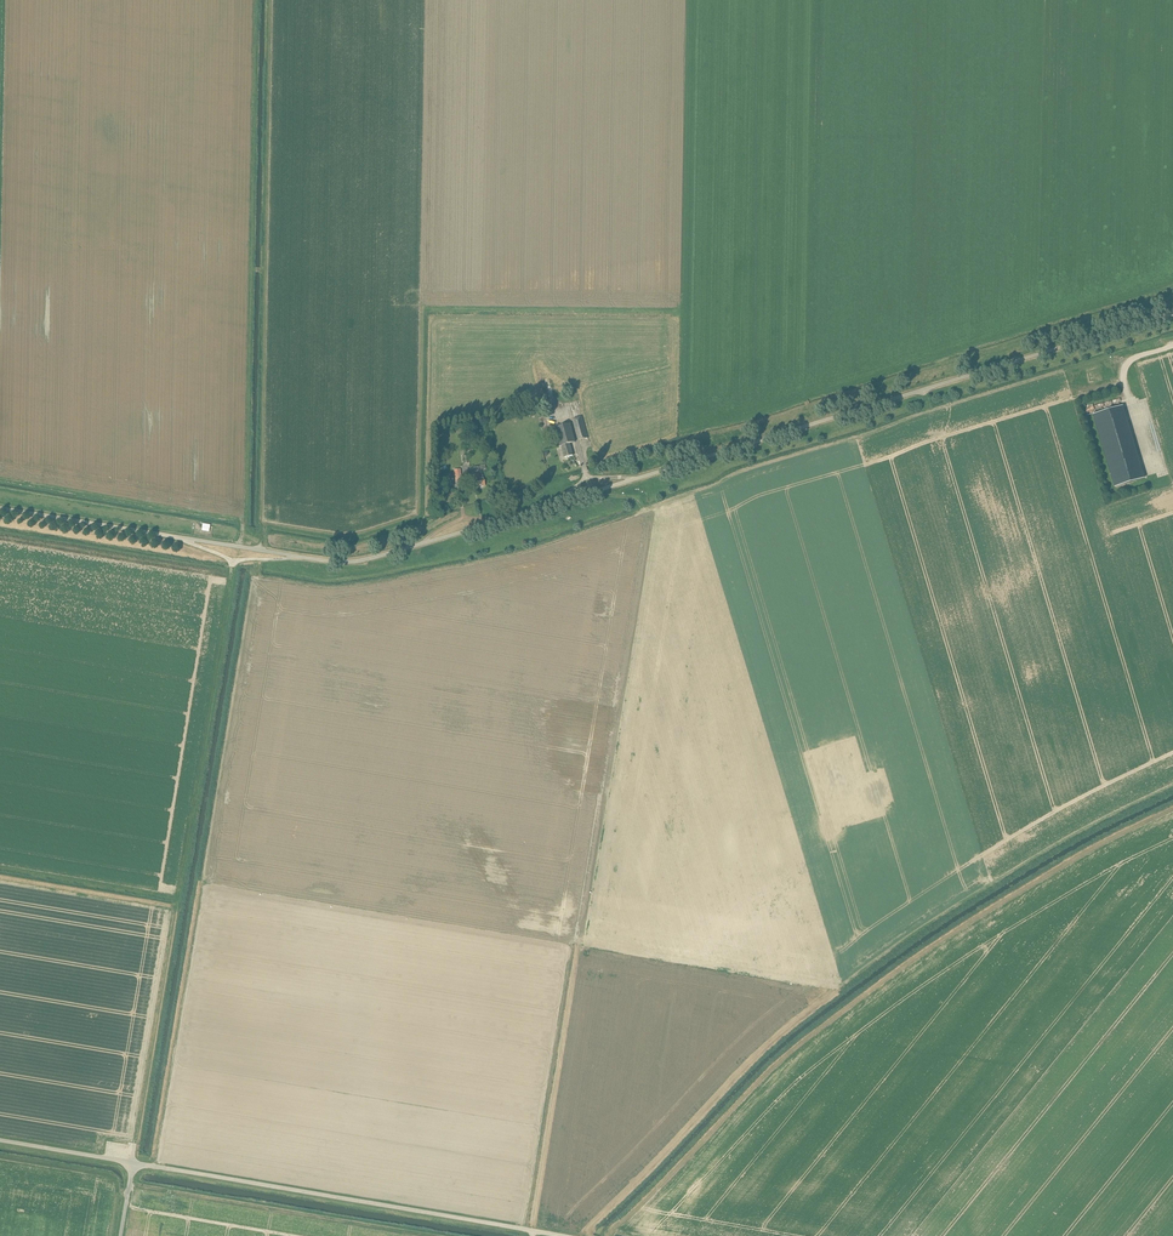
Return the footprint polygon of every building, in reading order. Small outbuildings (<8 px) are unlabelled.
[(570,398),(568,393),(557,396),(559,405),(570,403),(574,419),(573,419),(579,440),(587,438),(582,417),(582,416),(580,406),(579,400),(578,396),(570,398)] [(544,415),(539,417),(541,427),(547,425),(546,420),(555,418),(554,411),(552,402),(544,403),(546,413),(545,413),(545,414),(544,415)] [(1145,479),(1123,406),(1093,415),(1114,488),(1145,479)] [(554,429),(559,447),(561,446),(564,458),(573,456),(570,444),(575,443),(570,424),(554,429)] [(469,487),(474,486),(474,488),(485,486),(483,475),(467,479),(469,487)]
